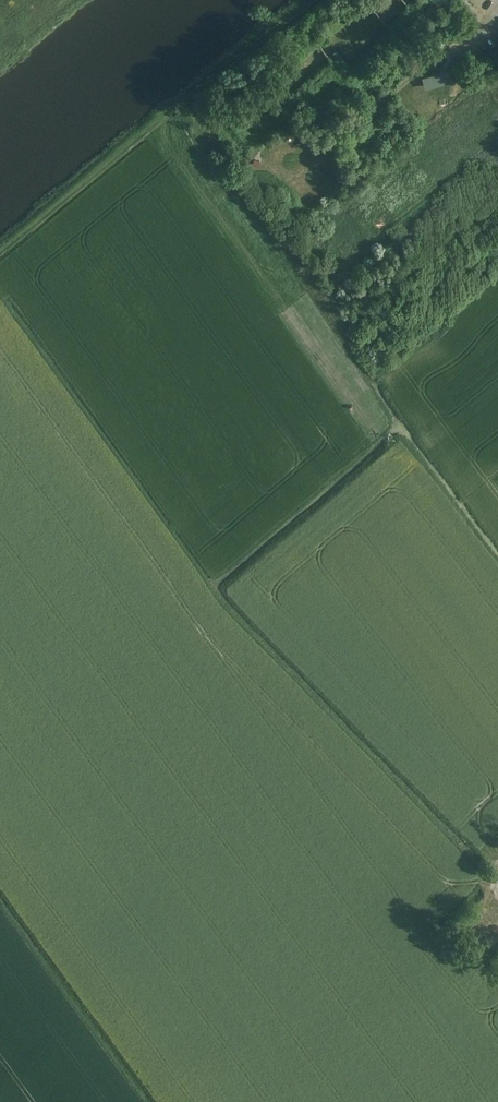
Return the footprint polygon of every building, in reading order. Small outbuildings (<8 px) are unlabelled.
[(426,75),(428,87),(455,82),(453,70),(426,75)]
